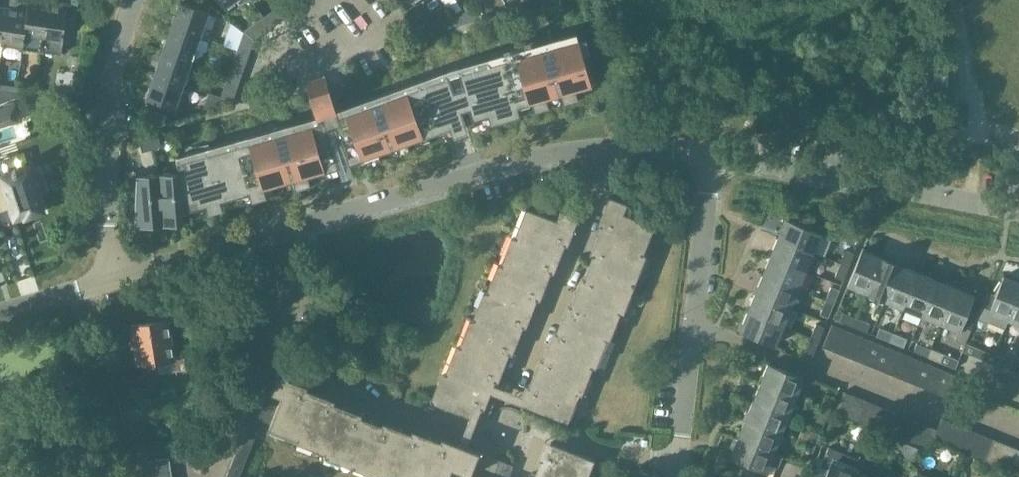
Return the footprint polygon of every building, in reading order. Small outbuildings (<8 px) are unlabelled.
[(4,46),(23,49),(30,1),(23,0),(15,0),(14,9),(9,8),(4,46)] [(226,8),(238,0),(220,0),(226,8)] [(286,3),(293,13),(312,0),(289,0),(286,3)] [(452,14),(453,14),(457,26),(484,19),(481,6),(463,11),(456,0),(442,0),(452,14)] [(481,6),(484,19),(509,12),(505,0),(503,0),(481,6)] [(509,12),(535,5),(533,0),(505,0),(509,12)] [(30,1),(23,49),(42,52),(44,42),(43,42),(49,4),(35,2),(30,1)] [(181,3),(172,27),(201,37),(209,13),(181,3)] [(286,3),(265,17),(273,28),(293,13),(286,3)] [(44,42),(42,52),(61,55),(63,44),(65,31),(74,33),(78,7),(68,6),(68,7),(49,4),(43,42),(44,42)] [(4,46),(9,8),(4,8),(0,7),(0,46),(4,46)] [(453,14),(452,14),(427,21),(430,34),(457,26),(453,14)] [(265,17),(245,31),(257,39),(273,28),(265,17)] [(172,27),(164,51),(193,61),(201,37),(172,27)] [(244,32),(238,51),(250,56),(255,40),(257,39),(245,31),(244,32)] [(335,111),(330,112),(332,118),(333,120),(349,164),(365,159),(367,167),(382,162),(379,154),(393,148),(396,156),(410,151),(408,144),(407,143),(450,128),(453,136),(467,131),(464,123),(466,122),(462,111),(469,109),(473,120),(488,116),(491,124),(505,119),(520,115),(518,107),(532,103),(535,111),(549,107),(564,103),(578,99),(576,91),(592,86),(583,56),(591,54),(587,39),(579,41),(579,39),(577,31),(503,53),(453,67),(339,108),(339,109),(335,111)] [(164,51),(156,74),(185,84),(193,61),(164,51)] [(238,51),(230,74),(242,79),(250,56),(238,51)] [(211,57),(208,66),(218,70),(221,61),(211,57)] [(954,66),(944,67),(947,87),(957,86),(954,66)] [(185,84),(156,74),(147,98),(176,109),(185,84)] [(230,74),(222,97),(234,101),(242,79),(230,74)] [(308,88),(317,115),(317,117),(318,116),(318,115),(322,114),(321,112),(334,108),(335,111),(339,109),(339,108),(330,81),(308,88)] [(16,97),(17,86),(0,84),(0,103),(16,97)] [(234,101),(222,97),(210,93),(204,110),(234,101)] [(317,117),(317,115),(175,156),(177,163),(180,173),(190,210),(206,206),(208,214),(223,210),(221,202),(235,197),(238,205),(252,201),(250,193),(294,181),(296,189),(325,181),(323,172),(339,168),(323,113),(322,114),(318,115),(318,116),(317,117)] [(157,132),(138,138),(143,153),(162,148),(157,132)] [(0,180),(0,213),(12,210),(15,219),(24,216),(25,218),(44,212),(38,192),(45,190),(39,171),(31,173),(29,166),(1,175),(2,179),(0,180)] [(159,175),(163,224),(184,223),(183,212),(190,210),(180,173),(159,175)] [(143,226),(163,224),(159,175),(139,176),(143,226)] [(610,197),(598,226),(601,227),(590,254),(590,255),(593,256),(589,266),(584,277),(582,276),(570,305),(568,304),(557,332),(554,331),(543,359),(540,358),(540,359),(529,386),(526,385),(522,396),(508,391),(494,385),(496,381),(499,382),(509,353),(512,355),(523,327),(526,328),(534,310),(537,300),(540,300),(551,273),(554,273),(565,245),(568,246),(575,229),(579,217),(561,210),(557,220),(526,208),(514,237),(512,236),(501,264),(498,263),(487,292),(484,291),(473,319),(470,318),(459,346),(457,345),(446,373),(443,372),(431,402),(470,417),(459,444),(443,438),(441,441),(414,430),(413,430),(412,433),(384,422),(383,425),(361,416),(362,413),(334,402),(335,400),(306,388),(307,385),(291,379),(279,374),(272,393),(282,397),(271,424),(270,428),(298,439),(298,442),(325,453),(324,455),(380,476),(383,476),(384,475),(389,476),(509,476),(514,466),(500,461),(467,447),(474,428),(476,424),(482,409),(485,410),(491,393),(500,397),(507,399),(524,406),(568,423),(579,395),(583,395),(593,368),(597,369),(608,341),(610,341),(621,313),(624,314),(647,255),(644,254),(655,226),(624,214),(632,195),(613,188),(610,197)] [(786,219),(778,238),(814,253),(821,234),(786,219)] [(778,238),(770,257),(806,271),(814,253),(778,238)] [(846,250),(841,264),(849,268),(855,254),(846,250)] [(867,295),(882,258),(862,250),(847,287),(867,295)] [(770,257),(763,275),(798,290),(806,271),(770,257)] [(885,302),(900,265),(882,258),(867,295),(885,302)] [(849,268),(841,264),(835,278),(844,281),(849,268)] [(903,310),(918,273),(900,265),(885,302),(903,310)] [(922,317),(937,280),(918,273),(903,310),(922,317)] [(763,275),(755,293),(791,308),(798,290),(763,275)] [(995,298),(986,294),(978,314),(976,317),(1006,329),(1009,321),(1008,321),(1018,294),(1018,282),(1004,276),(995,298)] [(940,325),(955,288),(937,280),(922,317),(940,325)] [(832,287),(826,300),(835,304),(840,291),(832,287)] [(940,325),(958,332),(955,340),(965,344),(966,344),(976,317),(978,314),(968,310),(974,296),(955,288),(940,325)] [(755,293),(748,312),(783,326),(791,308),(755,293)] [(1018,325),(1018,294),(1008,321),(1009,321),(1018,325)] [(835,304),(826,300),(820,314),(829,318),(835,304)] [(783,326),(748,312),(740,331),(776,346),(783,326)] [(840,322),(853,327),(857,319),(843,314),(840,322)] [(857,319),(853,327),(867,333),(870,325),(857,319)] [(168,320),(132,325),(138,367),(157,364),(159,374),(186,370),(184,359),(174,361),(168,320)] [(817,324),(812,337),(820,340),(818,345),(825,328),(817,324)] [(823,347),(833,351),(842,329),(832,325),(823,347)] [(833,351),(843,355),(852,334),(842,329),(833,351)] [(877,337),(890,342),(893,334),(880,329),(877,337)] [(843,355),(853,360),(862,338),(852,334),(843,355)] [(893,334),(890,342),(904,348),(907,340),(893,334)] [(820,340),(812,337),(806,352),(814,355),(818,345),(820,340)] [(853,360),(863,363),(872,342),(862,338),(853,360)] [(863,363),(873,368),(883,346),(872,342),(863,363)] [(914,352),(927,357),(930,349),(917,344),(914,352)] [(993,355),(966,344),(965,344),(963,351),(990,363),(993,355)] [(873,368),(883,372),(892,350),(883,346),(873,368)] [(930,349),(927,357),(956,369),(959,360),(930,349)] [(883,372),(893,376),(903,354),(892,350),(883,372)] [(893,376),(903,380),(913,358),(903,354),(893,376)] [(1008,360),(993,355),(990,363),(1004,369),(1008,360)] [(903,380),(913,384),(922,362),(913,358),(903,380)] [(913,384),(923,388),(933,366),(922,362),(913,384)] [(768,364),(761,383),(797,398),(805,379),(768,364)] [(923,388),(933,392),(943,370),(933,366),(923,388)] [(263,421),(271,424),(282,397),(272,393),(279,374),(269,370),(227,476),(240,476),(263,421)] [(943,370),(933,392),(945,397),(953,374),(943,370)] [(761,383),(753,401),(789,416),(797,398),(761,383)] [(835,415),(846,419),(855,396),(844,392),(835,415)] [(827,395),(821,409),(830,412),(836,398),(827,395)] [(846,419),(877,432),(886,409),(876,405),(867,427),(856,423),(865,400),(855,396),(846,419)] [(867,427),(876,405),(865,400),(856,423),(867,427)] [(753,401),(746,420),(782,435),(789,416),(753,401)] [(830,412),(821,409),(816,422),(824,425),(830,412)] [(877,432),(908,444),(917,421),(907,417),(898,440),(888,436),(897,413),(886,409),(877,432)] [(898,440),(907,417),(897,413),(888,436),(898,440)] [(933,441),(944,445),(953,423),(942,418),(938,430),(933,441)] [(746,420),(738,438),(774,453),(782,435),(746,420)] [(908,444),(918,448),(928,426),(917,421),(908,444)] [(944,445),(960,452),(969,429),(953,423),(944,445)] [(928,452),(933,441),(938,430),(928,426),(918,448),(928,452)] [(960,452),(976,459),(986,436),(969,429),(960,452)] [(812,432),(806,445),(815,449),(820,435),(812,432)] [(976,459),(987,463),(996,440),(986,436),(976,459)] [(745,464),(740,476),(743,476),(769,476),(775,464),(779,466),(782,456),(774,453),(738,438),(730,457),(745,464)] [(987,463),(997,467),(1006,445),(996,440),(987,463)] [(595,460),(551,443),(545,442),(538,459),(542,460),(535,476),(588,476),(595,460)] [(815,449),(806,445),(801,459),(809,462),(815,449)] [(997,467),(1008,471),(1017,449),(1006,445),(997,467)] [(860,472),(865,460),(830,446),(824,459),(832,462),(826,476),(858,476),(860,472)] [(1018,476),(1018,474),(1018,450),(1017,449),(1008,471),(1018,476)] [(169,458),(129,463),(124,476),(172,476),(169,458)] [(797,472),(795,476),(810,476),(812,471),(803,467),(800,474),(797,472)]
